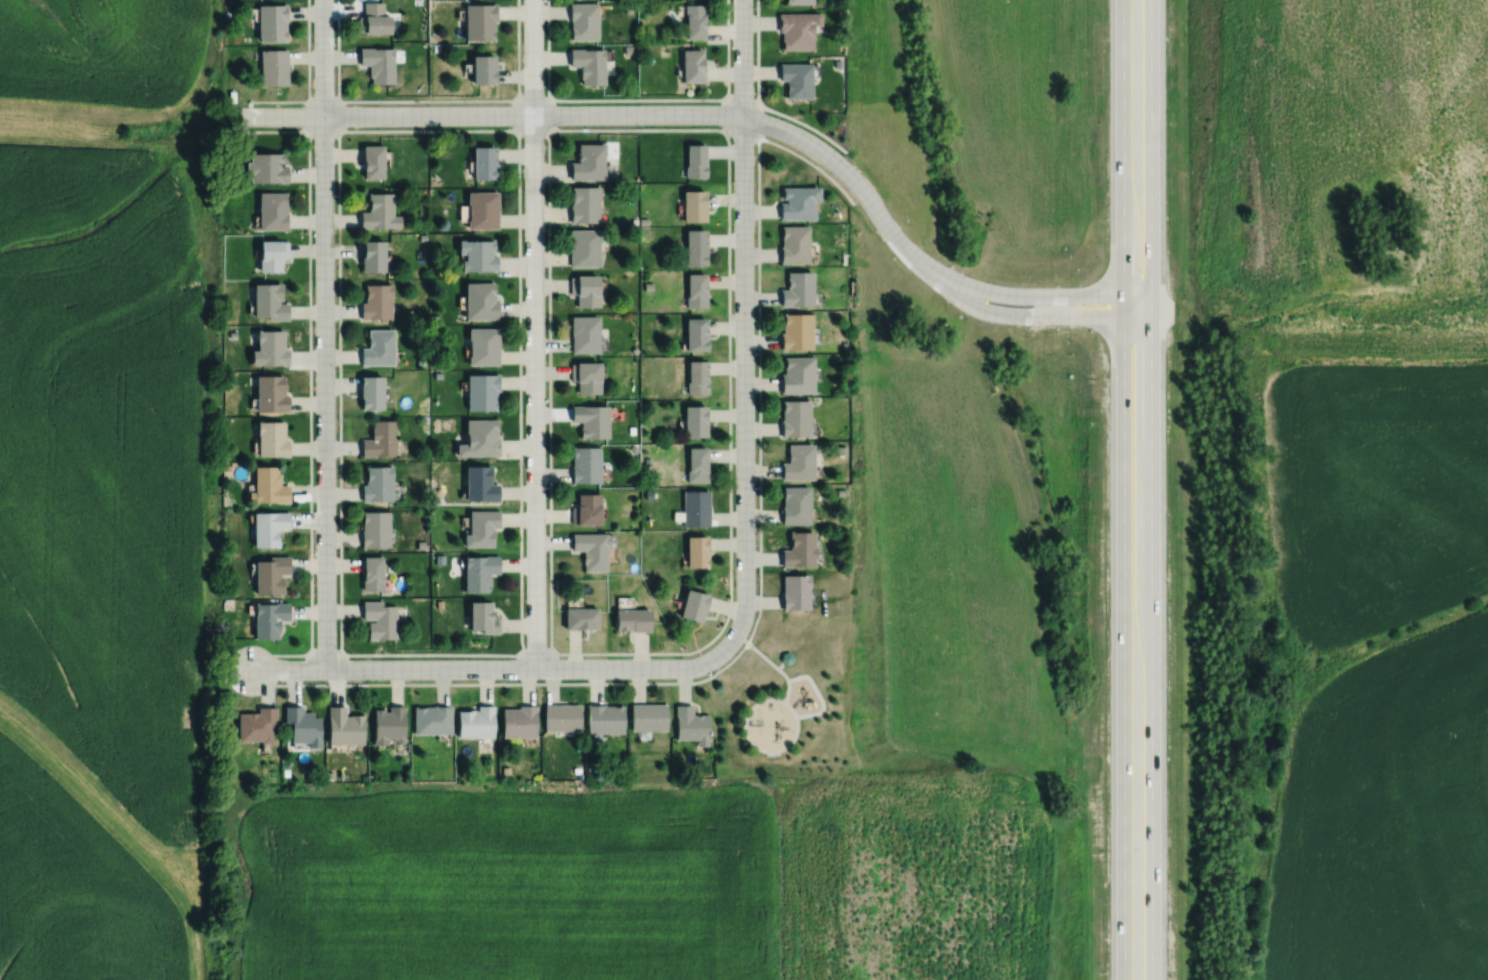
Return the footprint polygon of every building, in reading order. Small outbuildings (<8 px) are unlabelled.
[(363,2),(363,17),(358,17),(358,32),(364,32),(364,35),(389,34),(389,16),(383,16),(383,2),(363,2)] [(465,5),(465,41),(494,41),(494,21),(497,21),(497,3),(491,3),(491,5),(465,5)] [(569,3),(569,20),(570,20),(570,41),(596,41),(596,3),(569,3)] [(257,5),(257,42),(285,42),(285,21),(286,21),(286,4),(281,4),(281,5),(257,5)] [(684,5),(684,17),(686,17),(686,39),(705,39),(704,20),(705,20),(705,4),(684,5)] [(778,14),(778,32),(781,32),(781,50),(811,50),(811,26),(819,26),(819,14),(778,14)] [(649,31),(642,34),(645,39),(651,36),(649,31)] [(624,46),(624,54),(632,54),(632,46),(624,46)] [(359,48),(359,65),(368,65),(368,77),(371,77),(371,84),(394,84),(393,48),(359,48)] [(569,49),(569,67),(579,67),(579,79),(580,79),(580,86),(603,86),(603,49),(569,49)] [(259,50),(259,86),(286,85),(286,50),(259,50)] [(682,50),(682,83),(703,83),(703,60),(702,60),(702,50),(682,50)] [(472,55),(472,85),(495,85),(495,71),(497,71),(497,65),(494,65),(494,55),(472,55)] [(779,64),(779,81),(786,81),(786,99),(810,100),(811,64),(779,64)] [(577,142),(577,151),(576,151),(577,158),(578,158),(578,161),(569,161),(569,178),(604,178),(604,167),(603,167),(602,153),(604,153),(604,142),(577,142)] [(688,142),(688,163),(686,163),(686,176),(698,175),(698,177),(704,177),(704,176),(707,176),(707,142),(688,142)] [(363,143),(363,162),(365,162),(365,176),(384,176),(384,143),(363,143)] [(475,144),(475,159),(469,159),(469,169),(475,169),(475,177),(497,177),(497,166),(498,166),(498,161),(497,161),(497,144),(475,144)] [(250,151),(250,160),(246,160),(246,173),(250,173),(250,180),(287,180),(287,165),(279,165),(279,160),(283,160),(283,151),(250,151)] [(570,185),(570,204),(569,204),(569,222),(573,222),(573,221),(598,221),(598,185),(570,185)] [(782,186),(782,197),(786,197),(786,201),(780,201),(780,218),(816,217),(815,206),(813,206),(813,199),(820,199),(820,185),(782,186)] [(684,189),(684,220),(707,220),(707,189),(684,189)] [(469,190),(469,202),(470,202),(470,212),(460,212),(460,224),(469,224),(469,227),(499,227),(499,190),(469,190)] [(259,191),(260,228),(288,228),(288,211),(286,211),(286,191),(259,191)] [(368,191),(369,210),(361,210),(361,227),(401,226),(401,214),(394,214),(394,191),(368,191)] [(781,225),(781,245),(780,245),(780,262),(809,262),(809,224),(781,225)] [(569,228),(569,265),(599,265),(599,256),(598,256),(598,240),(599,240),(599,228),(569,228)] [(687,228),(687,264),(708,264),(708,228),(687,228)] [(460,238),(460,252),(461,252),(461,260),(463,260),(463,270),(498,270),(498,254),(492,254),(492,249),(495,249),(495,239),(466,239),(466,238),(460,238)] [(261,239),(260,257),(259,257),(259,270),(282,270),(282,258),(288,258),(288,240),(282,240),(282,239),(261,239)] [(363,239),(363,270),(386,270),(385,239),(363,239)] [(788,271),(788,277),(787,277),(787,287),(787,288),(780,288),(781,305),(790,305),(790,304),(814,304),(813,270),(788,271)] [(689,272),(689,294),(687,294),(687,306),(708,306),(708,291),(708,272),(689,272)] [(575,274),(575,276),(570,276),(570,294),(576,294),(576,305),(598,305),(598,292),(597,292),(597,274),(575,274)] [(467,282),(467,318),(498,318),(498,298),(495,298),(495,281),(467,282)] [(254,282),(254,315),(268,315),(268,319),(289,319),(289,302),(279,302),(279,300),(282,300),(282,282),(275,282),(254,282)] [(366,283),(366,301),(361,301),(361,318),(368,318),(368,317),(392,318),(392,282),(389,282),(389,283),(366,283)] [(783,312),(783,332),(780,332),(780,349),(786,349),(786,348),(812,348),(812,313),(786,313),(786,312),(783,312)] [(571,315),(571,334),(572,334),(572,352),(599,352),(599,315),(571,315)] [(687,317),(687,349),(709,349),(709,317),(687,317)] [(470,327),(470,339),(471,339),(471,355),(469,355),(469,364),(499,364),(500,327),(470,327)] [(257,329),(257,342),(258,342),(258,350),(252,350),(252,364),(288,364),(288,348),(284,348),(284,330),(260,329),(257,329)] [(369,329),(369,347),(362,347),(362,364),(395,364),(395,329),(369,329)] [(841,341),(842,350),(849,350),(849,341),(841,341)] [(785,356),(785,373),(782,373),(782,392),(816,392),(816,356),(785,356)] [(690,360),(690,380),(688,380),(688,393),(699,393),(699,394),(706,394),(706,393),(709,393),(709,360),(690,360)] [(576,362),(576,363),(571,363),(571,381),(578,381),(577,393),(600,393),(600,362),(576,362)] [(469,374),(469,409),(497,409),(497,390),(500,390),(500,373),(496,373),(496,374),(469,374)] [(257,375),(257,411),(288,411),(288,394),(283,394),(283,392),(284,392),(284,382),(283,382),(283,375),(257,375)] [(361,376),(362,397),(362,409),(384,408),(384,375),(361,376)] [(783,400),(783,419),(782,419),(782,437),(787,437),(787,436),(812,436),(812,400),(783,400)] [(572,405),(572,421),(581,421),(581,426),(580,426),(580,437),(609,437),(609,405),(572,405)] [(686,406),(686,436),(708,436),(708,406),(686,406)] [(467,419),(467,443),(458,444),(458,456),(500,455),(500,437),(498,437),(497,419),(467,419)] [(373,420),(373,426),(372,426),(372,438),(362,438),(362,456),(396,455),(396,420),(373,420)] [(257,421),(257,434),(258,434),(258,456),(281,455),(281,456),(289,456),(289,439),(284,439),(284,421),(261,421),(257,421)] [(634,444),(630,447),(634,453),(638,449),(634,444)] [(789,444),(789,462),(782,462),(782,479),(816,479),(816,444),(789,444)] [(837,445),(837,454),(846,454),(846,445),(837,445)] [(573,447),(573,466),(572,466),(572,483),(574,483),(574,482),(600,482),(601,447),(573,447)] [(690,447),(690,468),(688,468),(688,481),(709,482),(709,466),(708,466),(709,447),(690,447)] [(366,466),(366,484),(362,484),(362,501),(369,501),(369,500),(392,500),(393,479),(393,465),(389,465),(389,466),(366,466)] [(467,466),(467,500),(499,500),(499,484),(491,484),(491,471),(492,471),(492,465),(489,465),(489,466),(467,466)] [(255,467),(254,502),(289,502),(289,485),(280,485),(280,473),(277,473),(277,467),(255,467)] [(784,487),(784,506),(783,506),(783,524),(812,524),(812,487),(784,487)] [(684,490),(684,526),(710,526),(710,490),(684,490)] [(578,494),(578,505),(577,505),(577,506),(571,506),(571,523),(577,523),(577,525),(601,525),(601,494),(578,494)] [(471,511),(471,534),(466,534),(466,547),(494,547),(494,527),(500,527),(500,510),(471,511)] [(363,511),(363,530),(361,530),(362,547),(391,547),(390,511),(363,511)] [(254,513),(254,547),(279,547),(279,536),(278,536),(278,528),(289,528),(289,512),(254,513)] [(790,531),(790,542),(791,542),(791,550),(783,550),(783,567),(794,567),(794,566),(817,566),(817,559),(823,559),(823,548),(817,548),(817,532),(794,532),(794,531),(790,531)] [(572,534),(572,550),(584,550),(584,551),(583,551),(583,564),(584,564),(584,571),(607,571),(608,547),(615,548),(615,535),(607,535),(607,534),(572,534)] [(688,537),(688,567),(706,567),(706,569),(709,568),(709,537),(688,537)] [(255,561),(255,594),(283,594),(283,576),(280,576),(280,574),(290,574),(290,556),(269,556),(269,561),(255,561)] [(466,556),(466,592),(488,592),(488,585),(491,585),(491,574),(499,574),(500,556),(486,556),(466,556)] [(364,557),(364,576),(363,576),(363,591),(384,591),(384,578),(383,578),(383,557),(364,557)] [(838,558),(835,563),(840,567),(844,561),(838,558)] [(784,575),(784,610),(811,610),(811,589),(812,589),(812,576),(784,575)] [(688,590),(681,617),(703,623),(710,596),(688,590)] [(363,601),(363,619),(375,619),(375,622),(368,622),(368,640),(397,639),(396,606),(383,606),(383,601),(363,601)] [(471,602),(471,631),(483,631),(483,634),(501,634),(501,617),(494,617),(494,611),(493,611),(493,602),(471,602)] [(255,604),(255,639),(278,639),(278,633),(279,633),(279,621),(289,621),(289,603),(275,603),(275,604),(255,604)] [(566,609),(566,630),(590,630),(590,629),(599,629),(598,608),(566,609)] [(616,610),(616,631),(633,631),(633,633),(651,633),(651,610),(616,610)] [(782,651),(788,649),(793,654),(791,660),(785,662),(780,657),(782,651)] [(629,701),(630,728),(665,727),(665,701),(629,701)] [(675,702),(675,738),(696,738),(696,744),(707,744),(706,712),(691,712),(691,702),(675,702)] [(546,705),(546,732),(582,732),(582,705),(546,705)] [(588,705),(588,734),(625,734),(625,706),(606,706),(606,705),(588,705)] [(374,709),(375,746),(388,746),(388,740),(394,740),(394,743),(405,743),(405,706),(389,707),(389,713),(385,713),(385,709),(374,709)] [(414,708),(415,736),(452,735),(452,706),(434,706),(434,707),(414,708)] [(459,711),(459,738),(495,738),(495,706),(479,706),(478,711),(459,711)] [(503,709),(503,738),(537,738),(537,706),(520,706),(520,709),(503,709)] [(238,714),(238,743),(261,743),(261,746),(272,746),(272,726),(276,726),(276,707),(258,707),(258,714),(238,714)] [(285,707),(285,724),(291,724),(291,744),(309,744),(309,749),(321,749),(321,718),(314,718),(314,712),(303,712),(303,707),(285,707)] [(328,707),(329,746),(364,746),(364,715),(351,715),(351,716),(346,717),(345,707),(328,707)]
